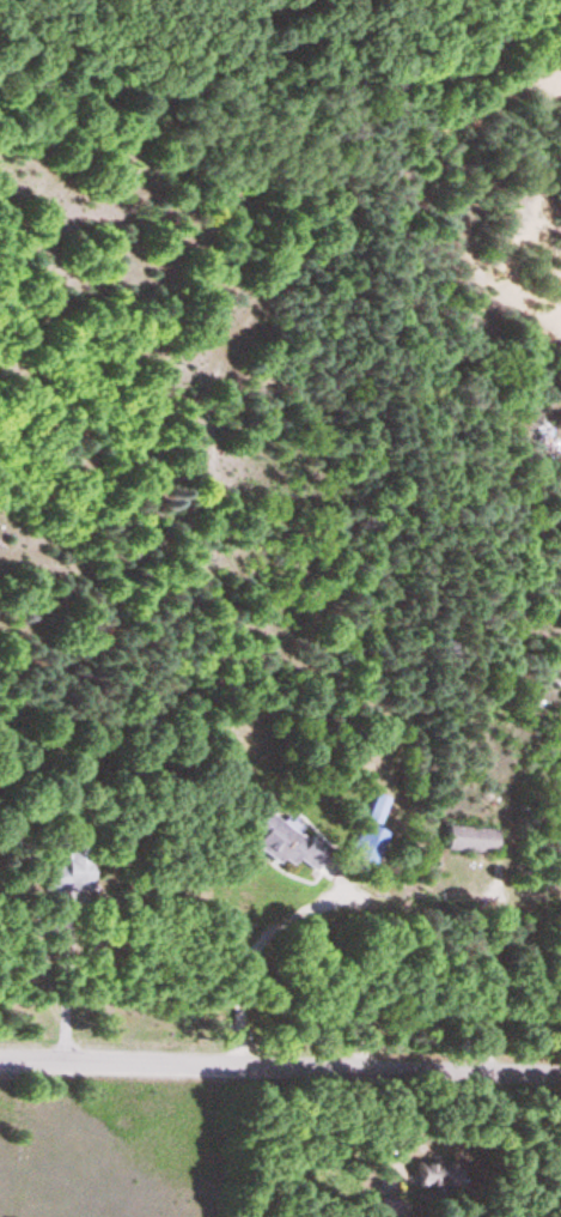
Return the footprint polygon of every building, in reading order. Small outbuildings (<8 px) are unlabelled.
[(252,845),(289,871),(297,860),(311,871),(324,853),(263,808),(245,834),(255,841),(252,845)] [(387,838),(361,824),(345,855),(371,868),(387,838)] [(495,831),(445,826),(443,851),(493,855),(495,831)]
